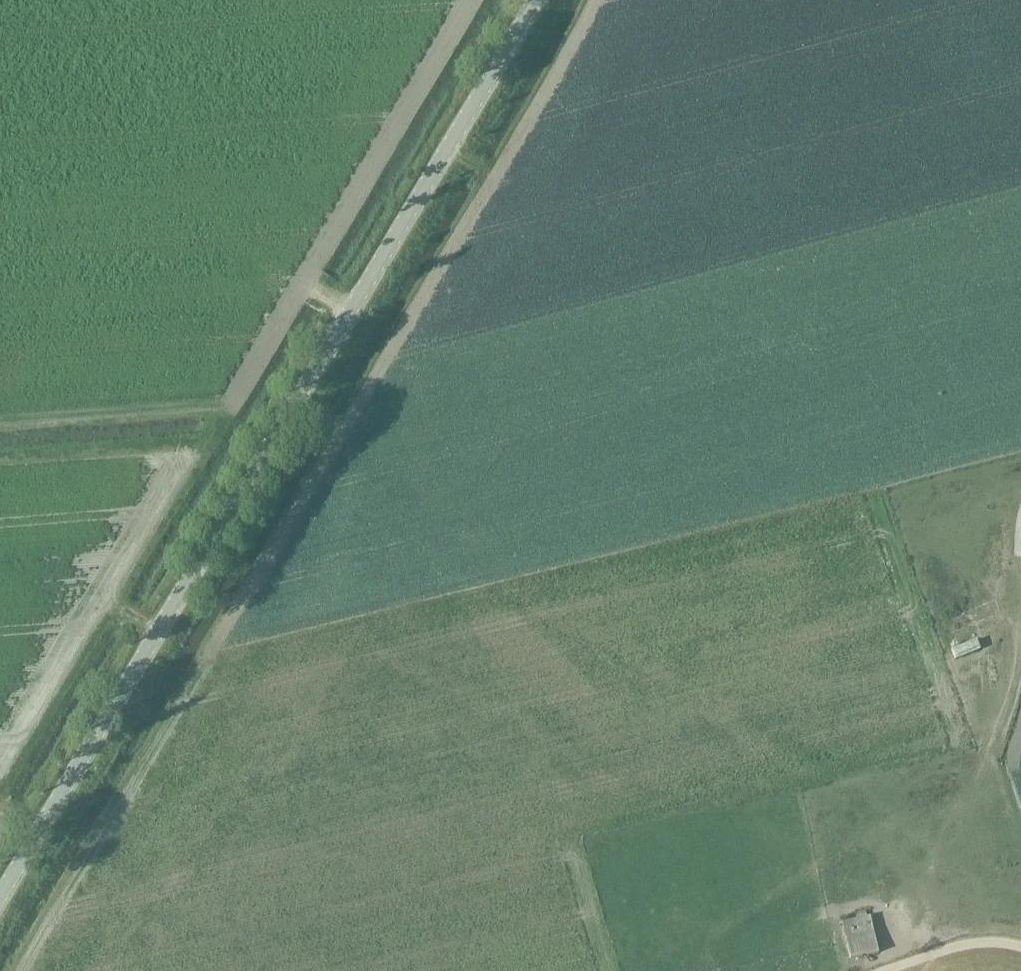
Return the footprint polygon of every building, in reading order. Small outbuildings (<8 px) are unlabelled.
[(870,916),(841,922),(843,931),(849,959),(878,953),(870,916)]
